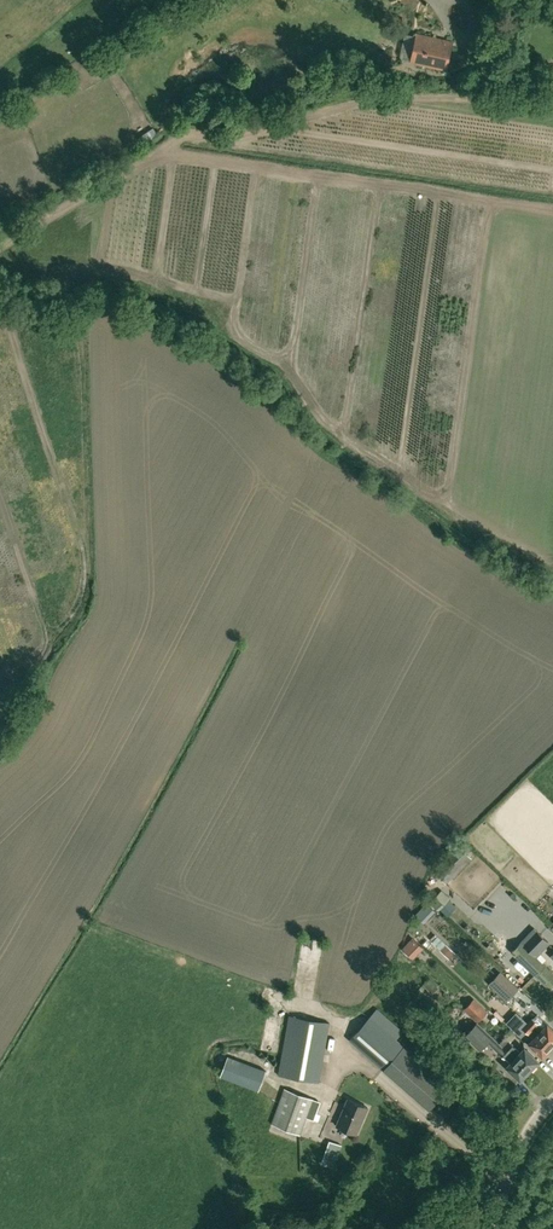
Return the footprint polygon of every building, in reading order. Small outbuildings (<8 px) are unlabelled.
[(523,7),(535,10),(536,3),(539,3),(539,0),(525,0),(523,7)] [(417,33),(410,62),(446,70),(453,41),(417,33)] [(471,857),(457,843),(432,868),(445,882),(471,857)] [(431,902),(439,909),(449,898),(441,891),(431,902)] [(435,911),(426,903),(425,902),(415,913),(425,922),(435,911)] [(462,927),(467,931),(471,927),(466,923),(462,927)] [(548,942),(535,928),(512,952),(549,990),(552,986),(552,974),(545,965),(535,956),(548,942)] [(422,946),(414,938),(403,949),(412,957),(422,946)] [(449,948),(443,955),(448,959),(454,952),(449,948)] [(489,983),(507,1000),(518,988),(501,971),(489,983)] [(431,980),(430,980),(424,987),(425,988),(433,995),(439,988),(431,980)] [(487,1011),(474,999),(464,1009),(477,1021),(487,1011)] [(450,1086),(396,1039),(403,1031),(377,1009),(350,1040),(429,1109),(450,1086)] [(528,1022),(552,1046),(552,1045),(552,1029),(537,1014),(533,1018),(532,1018),(528,1022)] [(290,1016),(280,1074),(319,1082),(330,1023),(290,1016)] [(478,1022),(464,1036),(476,1047),(484,1038),(499,1053),(500,1052),(511,1062),(507,1066),(520,1079),(525,1075),(526,1076),(531,1071),(505,1046),(504,1047),(500,1043),(478,1022)] [(528,1022),(523,1027),(534,1038),(530,1042),(543,1055),(552,1046),(528,1022)] [(505,1037),(500,1043),(504,1047),(505,1046),(531,1071),(535,1066),(534,1065),(538,1060),(525,1048),(521,1052),(505,1037)] [(259,1090),(264,1076),(266,1070),(248,1064),(228,1056),(220,1076),(259,1090)] [(285,1088),(272,1124),(299,1134),(312,1098),(285,1088)] [(337,1125),(356,1134),(368,1107),(348,1099),(337,1125)] [(329,1140),(321,1163),(333,1167),(341,1144),(329,1140)]
